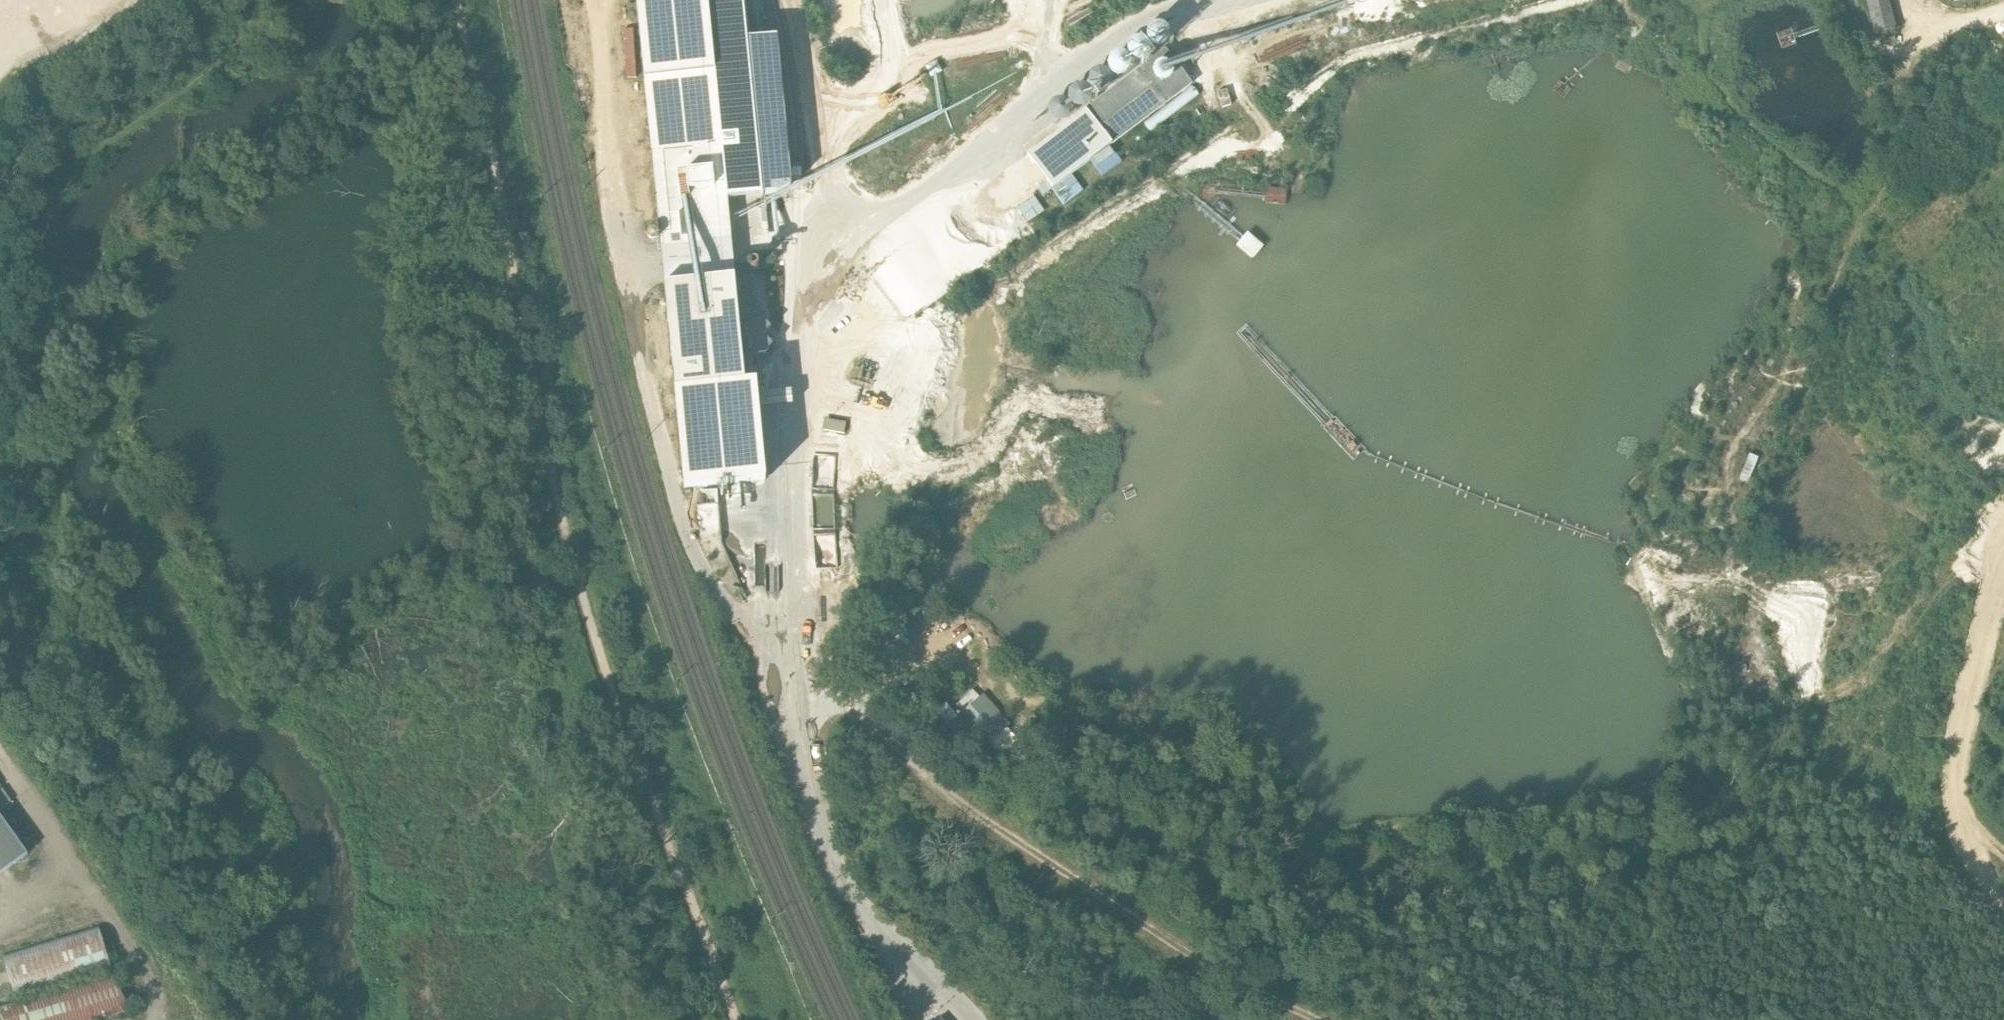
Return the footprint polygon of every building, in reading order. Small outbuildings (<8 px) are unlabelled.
[(706,0),(636,0),(663,248),(665,288),(664,288),(684,491),(765,484),(755,386),(759,385),(757,365),(756,365),(755,358),(766,357),(765,356),(772,347),(764,340),(763,338),(770,330),(762,323),(754,324),(748,279),(743,268),(733,269),(731,241),(706,0)] [(1877,37),(1896,33),(1888,0),(1868,0),(1877,37)] [(776,41),(746,44),(760,200),(776,199),(790,191),(776,41)] [(1165,53),(1027,158),(1052,192),(1191,87),(1165,53)] [(759,271),(759,269),(759,267),(757,265),(756,264),(754,264),(752,264),(750,265),(749,267),(748,269),(749,271),(750,273),(752,274),(754,274),(756,274),(757,273),(759,271)] [(1737,478),(1748,482),(1757,458),(1746,454),(1737,478)] [(821,528),(837,523),(829,497),(813,502),(821,528)] [(816,568),(835,569),(837,535),(817,534),(816,568)] [(942,734),(976,766),(1011,730),(977,697),(942,734)] [(28,855),(0,815),(0,874),(28,855)] [(98,926),(2,955),(15,999),(111,970),(98,926)] [(112,972),(0,1007),(0,1014),(3,1019),(109,1019),(132,1013),(112,972)]
